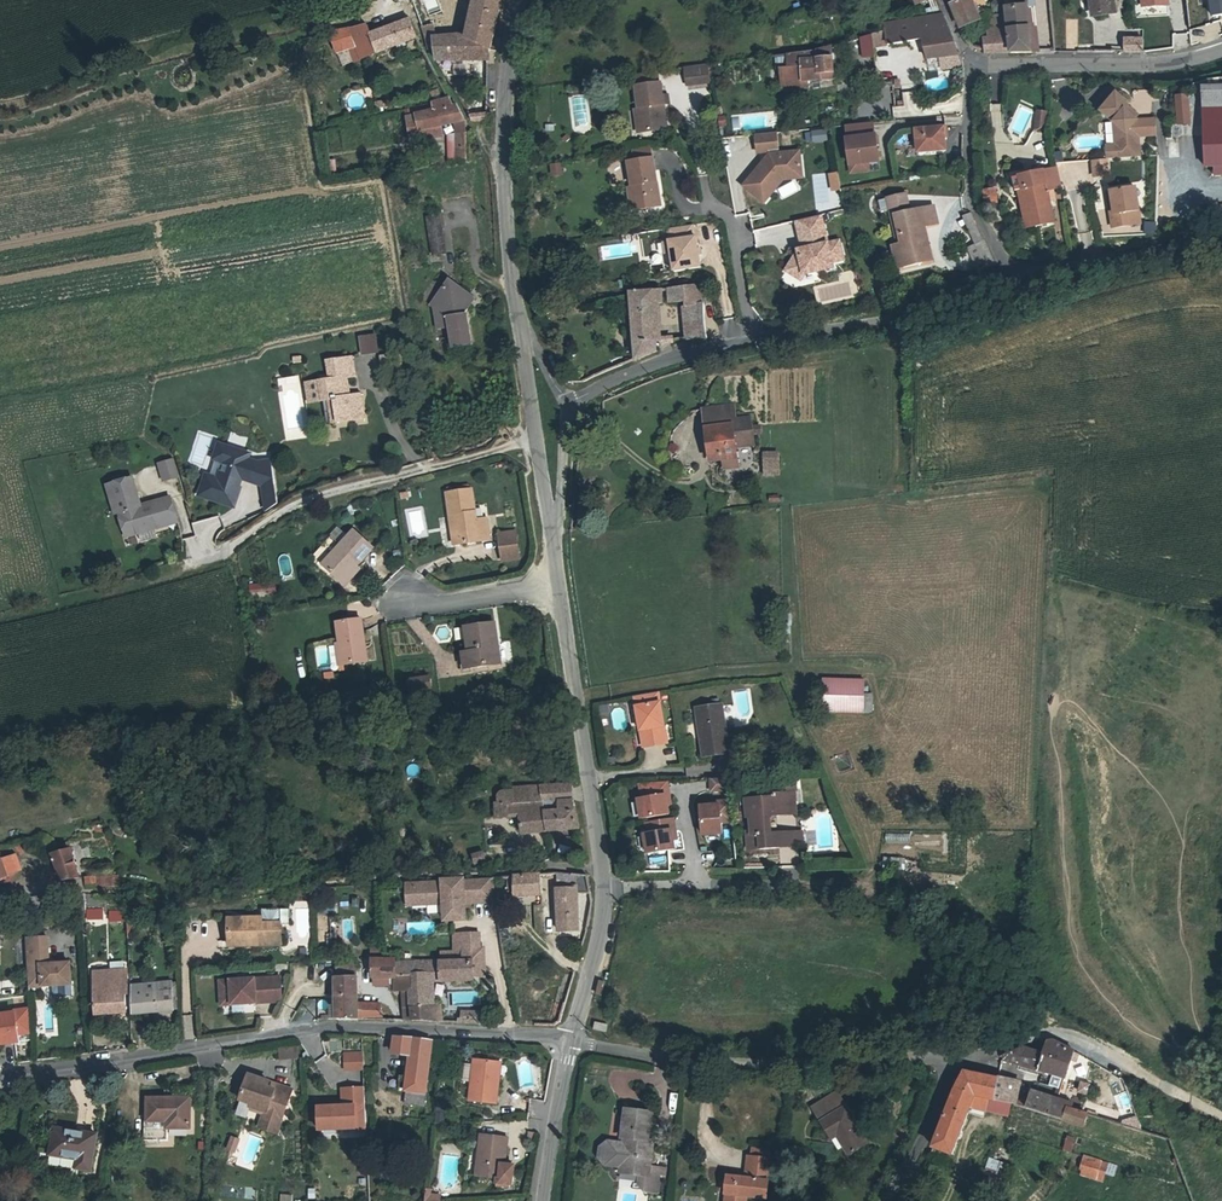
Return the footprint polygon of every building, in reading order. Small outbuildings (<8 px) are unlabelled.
[(473,38),(480,0),(473,0),(469,32),(468,35),(473,38)] [(473,38),(490,49),(501,0),(480,0),(473,38)] [(958,28),(978,20),(973,0),(948,0),(958,28)] [(996,54),(1030,53),(1028,31),(1027,0),(1005,0),(1007,30),(1007,40),(996,41),(996,54)] [(1094,16),(1112,14),(1111,0),(1092,0),(1094,16)] [(1211,15),(1221,13),(1221,0),(1209,0),(1211,15)] [(886,28),(889,48),(924,43),(926,61),(937,59),(959,54),(952,36),(942,16),(886,28)] [(407,20),(368,35),(348,43),(350,47),(345,50),(351,63),(413,39),(407,20)] [(434,24),(422,27),(428,50),(431,49),(433,62),(433,63),(487,61),(490,49),(473,38),(468,35),(469,32),(437,36),(434,24)] [(348,43),(368,35),(366,26),(336,31),(329,32),(332,52),(345,50),(350,47),(348,43)] [(1007,40),(1007,30),(987,31),(987,40),(983,41),(983,54),(996,54),(996,41),(1007,40)] [(875,37),(854,43),(856,50),(877,45),(875,37)] [(1141,39),(1124,39),(1124,53),(1142,53),(1141,40),(1141,39)] [(780,93),(805,91),(804,84),(831,81),(829,49),(808,55),(785,59),(787,72),(778,73),(780,93)] [(959,54),(937,59),(940,71),(962,66),(961,62),(959,54)] [(709,64),(693,66),(696,85),(711,83),(709,64)] [(696,85),(693,66),(684,68),(687,86),(696,85)] [(1204,73),(1205,77),(1205,81),(1221,79),(1221,70),(1204,73)] [(634,76),(635,85),(657,82),(656,72),(634,76)] [(1221,101),(1221,79),(1205,81),(1205,77),(1199,77),(1201,102),(1221,101)] [(831,81),(804,84),(805,91),(832,88),(831,81)] [(664,128),(657,82),(635,85),(638,108),(642,131),(664,128)] [(1113,142),(1104,143),(1105,158),(1139,156),(1138,136),(1154,134),(1153,117),(1137,119),(1132,119),(1125,110),(1128,108),(1125,105),(1127,103),(1117,93),(1100,108),(1111,121),(1113,142)] [(1174,95),(1176,124),(1189,123),(1187,94),(1174,95)] [(441,138),(439,128),(462,123),(455,109),(450,110),(445,100),(411,111),(412,118),(405,120),(409,143),(441,138)] [(1201,117),(1221,116),(1221,101),(1201,102),(1201,117)] [(642,131),(638,108),(633,109),(637,132),(642,131)] [(1132,119),(1137,119),(1128,108),(1125,110),(1132,119)] [(1037,110),(1035,128),(1046,129),(1047,111),(1037,110)] [(403,113),(405,120),(412,118),(411,111),(403,113)] [(1201,117),(1203,156),(1211,156),(1221,155),(1221,116),(1201,117)] [(943,135),(945,135),(945,126),(915,128),(917,150),(944,149),(943,135)] [(825,130),(812,132),(813,141),(827,139),(825,130)] [(774,186),(773,180),(779,175),(787,174),(792,177),(800,176),(798,151),(777,153),(775,132),(754,134),(756,152),(767,150),(768,155),(741,184),(760,201),(774,186)] [(455,147),(456,160),(467,158),(464,136),(453,138),(455,147)] [(845,139),(848,165),(866,163),(877,161),(875,146),(876,145),(875,136),(845,139)] [(448,162),(456,160),(455,147),(446,149),(448,162)] [(1221,165),(1221,155),(1211,156),(1212,165),(1221,165)] [(626,162),(631,187),(634,209),(659,204),(651,157),(626,162)] [(1089,159),(1090,174),(1106,173),(1105,158),(1089,159)] [(548,176),(561,176),(561,162),(548,162),(548,176)] [(866,163),(848,165),(849,172),(867,170),(866,163)] [(1027,187),(1033,225),(1053,221),(1050,201),(1055,200),(1053,188),(1059,187),(1057,168),(1012,176),(1015,189),(1018,189),(1027,187)] [(827,172),(828,190),(838,189),(836,171),(827,172)] [(773,180),(774,186),(781,178),(792,177),(787,174),(779,175),(773,180)] [(1025,227),(1033,225),(1027,187),(1018,189),(1025,227)] [(1136,189),(1111,193),(1114,209),(1109,209),(1113,229),(1132,227),(1130,215),(1139,213),(1136,189)] [(993,191),(982,193),(986,207),(997,204),(993,191)] [(906,192),(878,197),(880,209),(889,207),(895,240),(900,264),(918,261),(916,250),(927,248),(925,237),(920,238),(918,227),(936,223),(932,205),(908,210),(906,192)] [(965,224),(973,221),(969,213),(962,216),(965,224)] [(441,215),(427,217),(432,254),(446,252),(441,215)] [(820,235),(823,234),(818,215),(796,220),(803,246),(801,250),(797,251),(785,271),(800,279),(803,274),(832,266),(830,260),(841,257),(837,240),(826,243),(822,244),(820,235)] [(1020,220),(1002,223),(1004,236),(1022,233),(1020,220)] [(1151,233),(1153,222),(1144,220),(1141,231),(1151,233)] [(668,243),(669,253),(672,272),(699,269),(695,238),(693,238),(692,226),(667,229),(669,242),(668,242),(668,243)] [(900,264),(895,240),(889,241),(893,265),(900,264)] [(928,259),(927,248),(916,250),(918,261),(928,259)] [(436,328),(447,327),(450,347),(471,345),(466,314),(465,314),(465,310),(470,303),(464,299),(469,293),(448,279),(442,287),(450,294),(441,307),(437,304),(433,308),(436,328)] [(707,338),(704,302),(701,301),(699,285),(666,287),(666,303),(683,302),(683,308),(681,307),(683,340),(707,338)] [(652,354),(652,350),(656,349),(655,345),(648,346),(644,308),(654,306),(657,291),(627,294),(631,362),(652,354)] [(371,339),(355,343),(359,360),(375,356),(371,339)] [(400,375),(396,357),(378,361),(382,379),(400,375)] [(321,408),(326,431),(336,429),(363,423),(359,400),(348,402),(345,384),(353,382),(349,363),(325,368),(328,387),(317,389),(321,408)] [(284,440),(305,438),(299,375),(277,377),(284,440)] [(321,408),(317,389),(304,391),(307,411),(321,408)] [(714,462),(727,460),(729,470),(741,469),(735,426),(739,425),(736,404),(707,409),(714,462)] [(215,462),(222,465),(227,450),(220,448),(215,462)] [(208,479),(201,496),(234,509),(240,491),(239,490),(243,480),(251,483),(250,485),(263,490),(276,488),(273,464),(258,466),(249,463),(251,458),(227,450),(222,465),(225,465),(219,483),(208,479)] [(760,475),(778,475),(779,450),(760,450),(760,475)] [(178,476),(173,459),(159,462),(163,480),(178,476)] [(111,485),(126,537),(177,522),(170,498),(141,506),(132,479),(111,485)] [(280,511),(276,488),(263,490),(267,517),(280,511)] [(443,492),(447,515),(453,514),(458,541),(486,536),(482,515),(472,518),(466,488),(443,492)] [(452,543),(458,541),(453,514),(447,515),(452,543)] [(500,557),(515,554),(510,527),(495,530),(500,557)] [(319,569),(336,585),(350,569),(351,570),(368,551),(349,535),(336,549),(326,540),(306,564),(316,572),(319,569)] [(355,574),(351,570),(350,569),(336,585),(342,589),(355,574)] [(337,624),(341,645),(344,665),(366,662),(359,621),(337,624)] [(466,650),(458,651),(460,667),(499,664),(495,625),(464,629),(466,650)] [(331,641),(314,642),(315,668),(333,667),(331,641)] [(344,665),(341,645),(334,646),(338,666),(344,665)] [(424,677),(403,680),(405,691),(426,689),(424,677)] [(863,684),(822,686),(824,708),(864,706),(863,684)] [(661,699),(637,703),(646,754),(669,750),(661,699)] [(719,705),(696,709),(704,754),(727,750),(719,705)] [(730,783),(712,784),(713,796),(731,795),(730,783)] [(576,830),(582,829),(579,809),(574,797),(573,784),(514,785),(514,790),(501,791),(496,797),(499,818),(520,817),(524,834),(550,832),(554,836),(575,835),(576,830)] [(671,799),(669,787),(642,789),(644,803),(641,804),(644,823),(671,819),(667,800),(671,799)] [(754,824),(755,838),(757,856),(784,853),(783,838),(773,839),(772,823),(778,820),(797,818),(795,796),(773,798),(773,802),(748,804),(749,825),(754,824)] [(735,847),(732,805),(721,806),(721,810),(702,811),(704,839),(724,837),(725,848),(735,847)] [(677,834),(675,823),(649,828),(651,838),(646,839),(650,858),(677,854),(674,835),(677,834)] [(809,836),(783,838),(784,853),(809,851),(809,836)] [(50,863),(53,862),(62,881),(76,876),(65,849),(52,855),(53,857),(49,859),(50,863)] [(472,857),(483,859),(487,852),(475,850),(472,857)] [(14,854),(3,861),(11,875),(23,867),(14,854)] [(3,861),(2,861),(0,862),(0,880),(5,887),(15,881),(11,875),(3,861)] [(543,874),(517,875),(518,889),(518,891),(543,891),(543,874)] [(517,875),(510,875),(510,890),(518,889),(517,875)] [(585,875),(557,875),(557,883),(555,883),(555,925),(575,926),(575,888),(587,888),(585,875)] [(95,876),(84,877),(85,884),(96,884),(95,876)] [(117,876),(106,876),(106,887),(118,886),(117,876)] [(443,901),(444,919),(465,918),(465,908),(463,908),(463,902),(495,900),(492,876),(405,881),(407,903),(443,901)] [(287,922),(285,907),(277,909),(279,923),(287,922)] [(87,909),(87,920),(103,920),(103,909),(87,909)] [(259,919),(259,924),(276,923),(275,909),(258,909),(259,919)] [(109,912),(110,922),(123,921),(122,911),(109,912)] [(327,939),(326,913),(315,914),(316,940),(327,939)] [(250,924),(250,919),(223,920),(226,950),(251,949),(251,946),(278,945),(277,923),(276,923),(259,924),(250,924)] [(461,950),(477,949),(477,933),(450,934),(451,951),(461,950)] [(43,937),(22,939),(26,984),(39,982),(40,987),(50,986),(69,984),(67,963),(46,965),(43,937)] [(393,989),(393,992),(408,990),(408,980),(392,980),(392,964),(393,960),(378,960),(377,946),(370,947),(372,980),(388,980),(388,989),(393,989)] [(470,961),(470,976),(483,976),(481,949),(477,949),(461,950),(461,962),(470,961)] [(461,962),(438,963),(439,981),(471,980),(470,976),(470,961),(461,962)] [(336,964),(336,980),(358,980),(357,963),(336,964)] [(392,980),(408,980),(433,980),(439,981),(438,963),(392,964),(392,980)] [(123,972),(91,974),(95,1015),(121,1013),(120,997),(125,997),(123,972)] [(274,976),(261,977),(264,1001),(277,1000),(274,976)] [(261,977),(214,982),(217,1006),(264,1001),(261,977)] [(334,1007),(334,1020),(358,1020),(358,980),(336,980),(334,980),(334,1007)] [(408,1006),(426,1006),(433,1006),(433,980),(408,980),(408,990),(408,1006)] [(69,984),(50,986),(52,997),(70,995),(69,984)] [(148,1012),(155,1011),(165,1011),(172,1010),(171,986),(135,988),(136,1013),(148,1012)] [(327,1013),(327,1000),(316,1000),(316,1013),(327,1013)] [(426,1006),(408,1006),(408,1017),(426,1018),(426,1006)] [(426,1006),(426,1018),(440,1018),(440,1007),(433,1006),(426,1006)] [(29,1010),(12,1012),(13,1015),(0,1016),(0,1046),(19,1044),(18,1036),(31,1034),(29,1010)] [(165,1019),(165,1011),(155,1011),(156,1019),(165,1019)] [(478,1015),(459,1015),(459,1025),(478,1026),(478,1015)] [(597,1022),(596,1029),(608,1031),(610,1025),(597,1022)] [(18,1036),(19,1044),(32,1042),(31,1034),(18,1036)] [(394,1037),(393,1053),(405,1054),(412,1054),(411,1056),(409,1076),(407,1090),(405,1103),(424,1106),(433,1041),(410,1038),(394,1037)] [(1079,1061),(1086,1064),(1089,1059),(1064,1043),(1062,1041),(1059,1040),(1056,1040),(1051,1051),(1049,1054),(1064,1061),(1077,1066),(1079,1061)] [(1014,1066),(1022,1069),(1023,1065),(1056,1074),(1060,1075),(1064,1061),(1049,1054),(1051,1051),(1027,1044),(1007,1052),(1005,1060),(1016,1063),(1014,1066)] [(297,1047),(279,1049),(280,1058),(298,1057),(297,1047)] [(362,1052),(345,1052),(345,1069),(362,1069),(362,1052)] [(497,1103),(500,1074),(495,1074),(496,1062),(472,1059),(468,1100),(497,1103)] [(1070,1078),(1077,1066),(1064,1061),(1060,1075),(1067,1077),(1070,1078)] [(1055,1078),(1056,1074),(1023,1065),(1022,1069),(1026,1070),(1055,1078)] [(975,1090),(997,1096),(1001,1075),(967,1069),(953,1086),(949,1096),(940,1125),(935,1144),(956,1149),(975,1090)] [(258,1113),(273,1120),(285,1085),(270,1080),(268,1085),(260,1083),(262,1077),(243,1071),(234,1094),(245,1098),(244,1101),(257,1105),(261,1107),(258,1113)] [(1001,1074),(1001,1075),(997,1096),(1017,1102),(1022,1077),(1001,1074)] [(407,1090),(409,1076),(400,1075),(399,1089),(407,1090)] [(1027,1105),(1048,1111),(1053,1091),(1034,1085),(1027,1105)] [(364,1119),(363,1086),(352,1086),(353,1103),(342,1104),(317,1105),(318,1128),(354,1127),(354,1120),(364,1119)] [(341,1087),(342,1104),(353,1103),(352,1086),(341,1087)] [(160,1113),(160,1120),(184,1120),(183,1090),(141,1090),(141,1114),(160,1113)] [(834,1136),(840,1132),(851,1152),(870,1140),(842,1090),(816,1105),(834,1136)] [(1058,1092),(1053,1091),(1048,1111),(1065,1117),(1069,1103),(1071,1096),(1058,1092)] [(1116,1106),(1129,1102),(1126,1095),(1113,1099),(1116,1106)] [(1092,1111),(1069,1103),(1065,1117),(1088,1123),(1092,1111)] [(269,1128),(273,1120),(258,1113),(261,1107),(257,1105),(252,1122),(269,1128)] [(635,1165),(634,1171),(637,1171),(646,1172),(647,1165),(650,1144),(643,1144),(644,1137),(648,1108),(621,1105),(618,1133),(623,1134),(622,1141),(620,1141),(618,1163),(635,1165)] [(354,1127),(354,1129),(364,1129),(364,1119),(354,1120),(354,1127)] [(74,1157),(73,1166),(86,1168),(92,1131),(48,1125),(44,1153),(74,1157)] [(501,1179),(502,1163),(503,1160),(506,1136),(479,1133),(474,1175),(497,1178),(501,1179)] [(1073,1152),(1076,1136),(1064,1134),(1061,1150),(1073,1152)] [(602,1161),(618,1163),(620,1141),(605,1139),(598,1144),(596,1153),(602,1161)] [(750,1144),(749,1153),(759,1155),(760,1145),(750,1144)] [(760,1145),(759,1155),(749,1153),(746,1175),(728,1173),(725,1200),(745,1200),(746,1192),(765,1194),(770,1146),(760,1145)] [(982,1174),(1001,1180),(1006,1162),(987,1157),(982,1174)] [(1099,1162),(1090,1159),(1085,1175),(1093,1178),(1099,1162)] [(511,1163),(502,1163),(501,1179),(497,1178),(497,1182),(510,1183),(512,1183),(513,1169),(511,1163)] [(617,1169),(634,1171),(635,1165),(618,1163),(617,1169)] [(657,1166),(647,1165),(646,1172),(637,1171),(636,1180),(642,1187),(654,1189),(657,1166)] [(438,1191),(422,1190),(421,1200),(437,1200),(438,1191)]
